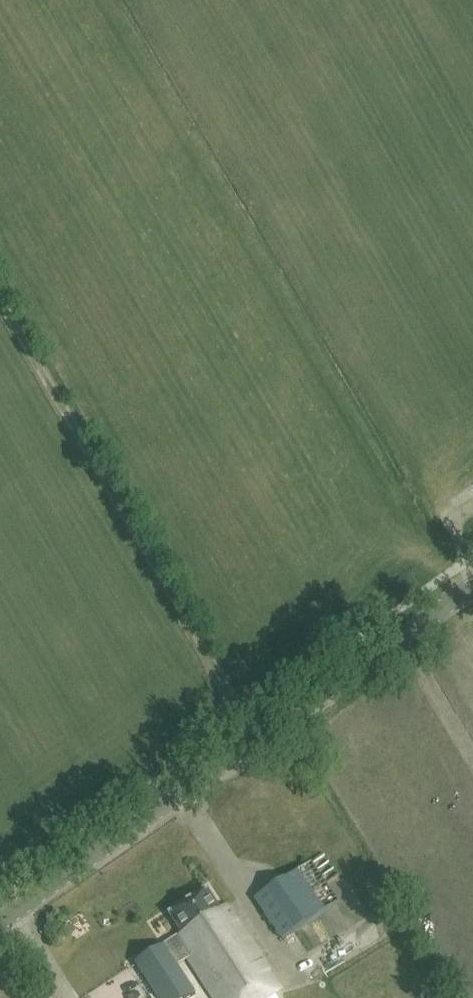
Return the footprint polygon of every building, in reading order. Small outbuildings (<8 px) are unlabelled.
[(282,940),(341,901),(312,859),(254,899),(282,940)] [(347,894),(368,883),(363,876),(343,887),(347,894)] [(182,934),(164,945),(177,966),(188,959),(213,997),(269,997),(281,990),(226,906),(220,910),(207,889),(169,914),(182,934)] [(164,945),(135,964),(157,997),(191,997),(196,995),(177,966),(164,945)]
